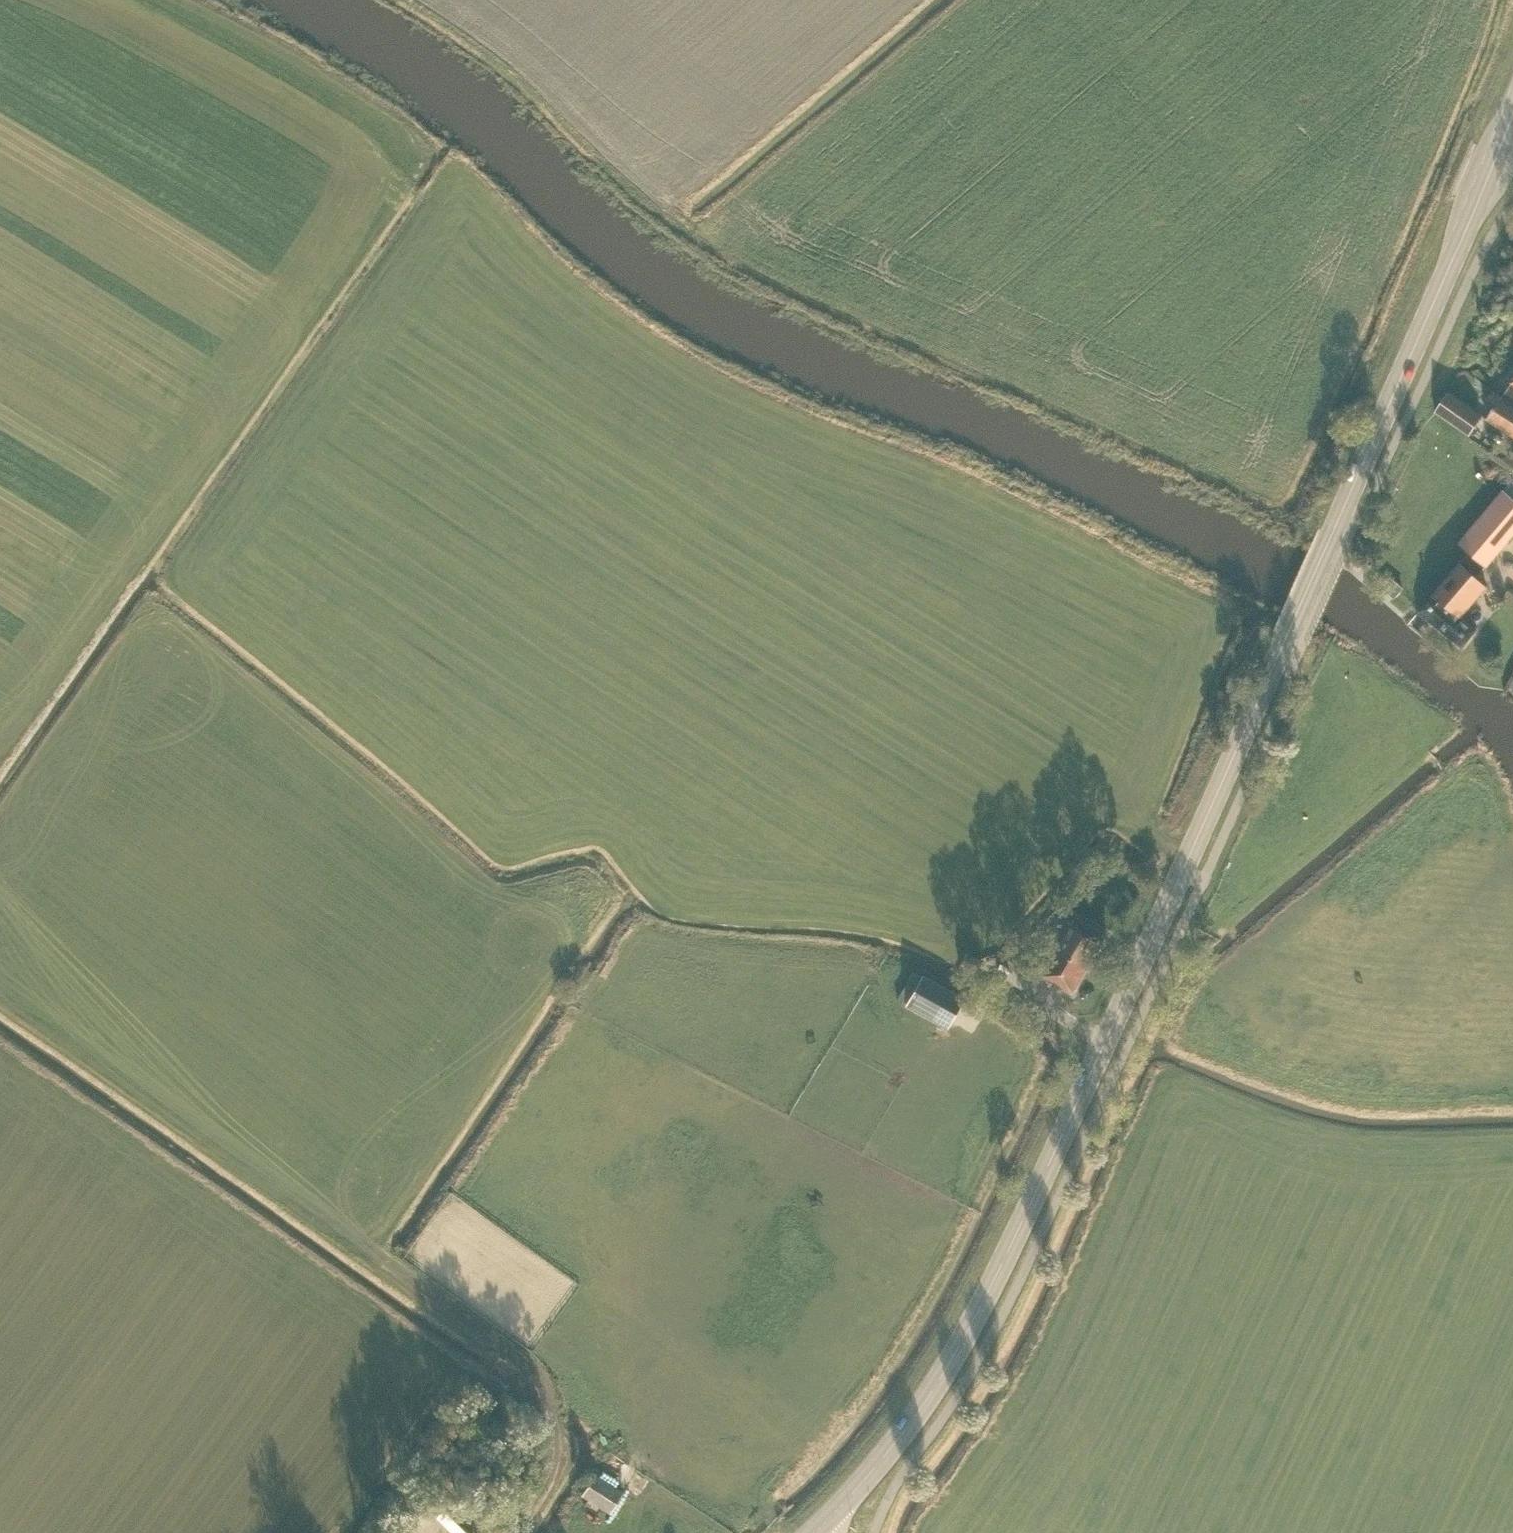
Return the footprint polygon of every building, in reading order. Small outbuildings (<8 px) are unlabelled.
[(1489,402),(1496,406),(1487,419),(1512,435),(1512,378),(1502,395),(1496,391),(1489,402)] [(1449,391),(1435,411),(1469,435),(1484,415),(1449,391)] [(1512,534),(1512,479),(1459,543),(1470,552),(1419,611),(1462,648),(1477,630),(1461,617),(1487,586),(1477,578),(1512,534)] [(1058,947),(1051,943),(1035,972),(1073,993),(1106,934),(1076,917),(1058,947)] [(981,961),(966,953),(960,964),(976,973),(981,961)] [(946,1026),(961,999),(922,978),(907,1005),(946,1026)] [(624,1493),(595,1474),(581,1496),(610,1515),(624,1493)]
